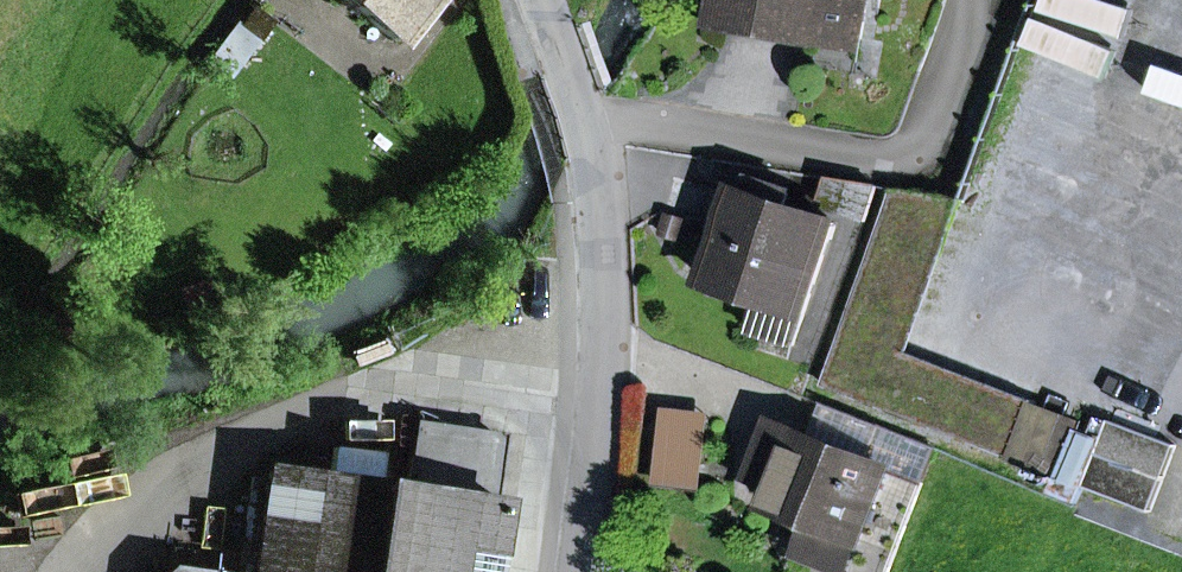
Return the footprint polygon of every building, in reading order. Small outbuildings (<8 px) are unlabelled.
[(395,41),(427,0),(343,0),(395,41)] [(727,16),(861,39),(868,0),(730,0),(727,16)] [(830,179),(822,205),(865,221),(878,187),(830,179)] [(752,332),(794,346),(834,224),(786,208),(791,193),(768,186),(764,200),(739,192),(709,282),(762,300),(752,332)] [(966,201),(962,200),(896,189),(825,386),(952,434),(1013,458),(1035,400),(910,352),(966,201)] [(1159,296),(1181,256),(1181,211),(1147,191),(1105,265),(1159,296)] [(813,571),(888,571),(936,450),(827,407),(814,441),(773,424),(754,472),(782,483),(773,505),(820,523),(802,568),(813,571)] [(656,482),(703,487),(711,418),(664,413),(656,482)] [(1150,512),(1176,445),(1110,420),(1084,487),(1150,512)] [(499,503),(486,501),(496,434),(415,422),(405,491),(269,471),(254,571),(489,571),(499,503)]
